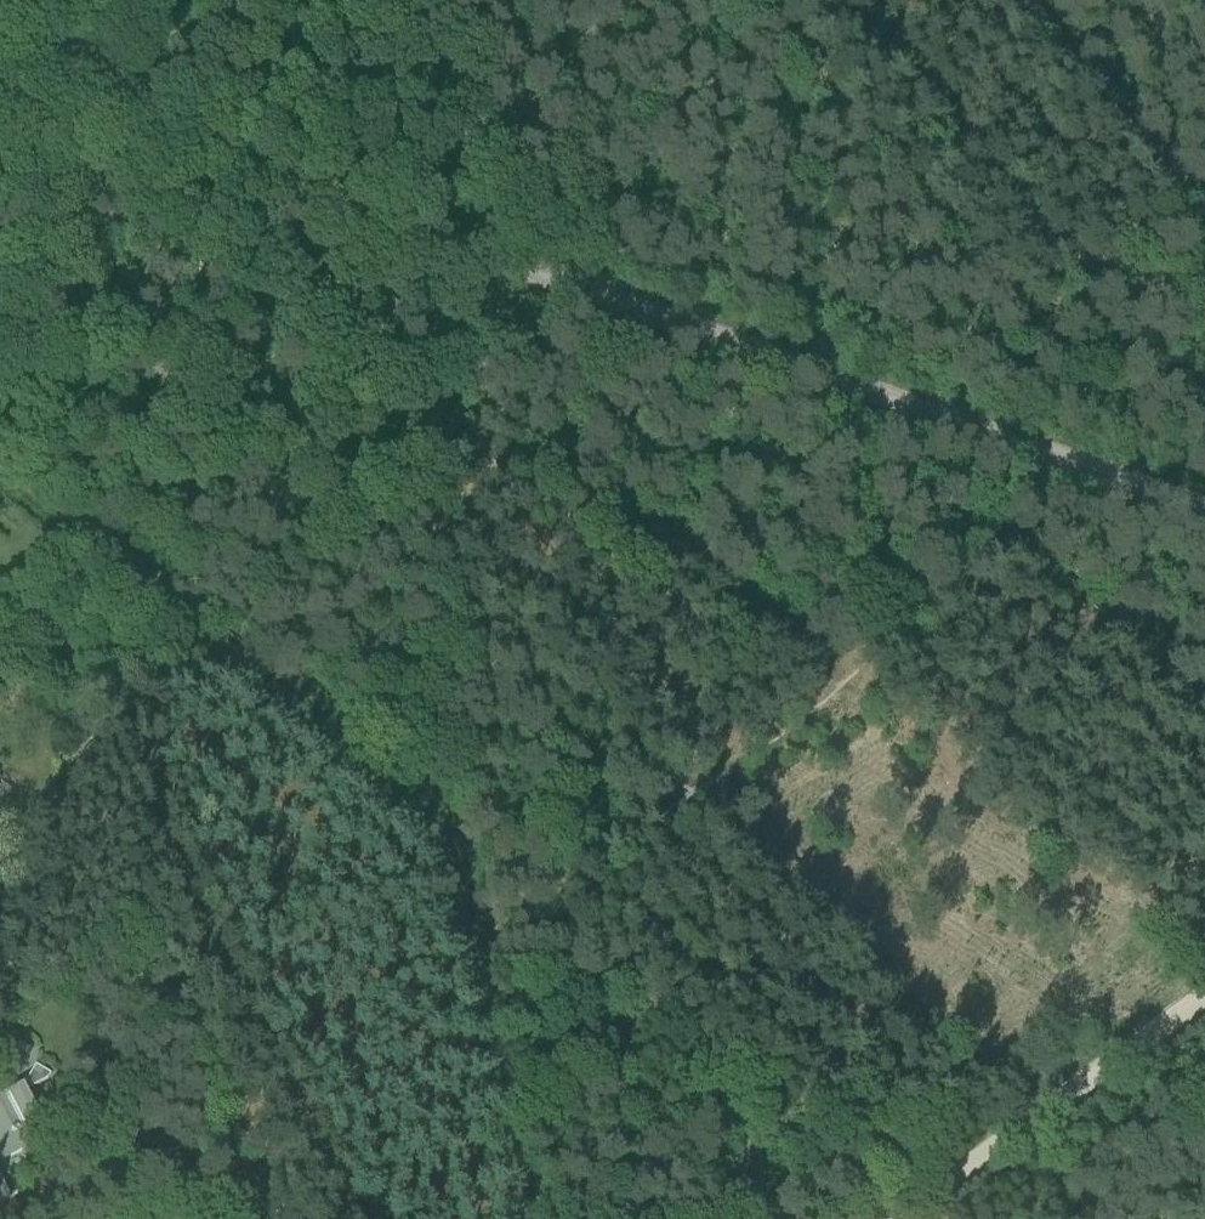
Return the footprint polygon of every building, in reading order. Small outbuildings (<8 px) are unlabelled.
[(50,1137),(27,1091),(48,1080),(51,1075),(36,1066),(24,1085),(0,1097),(0,1163),(50,1137)] [(10,1195),(0,1176),(0,1200),(10,1195)]
